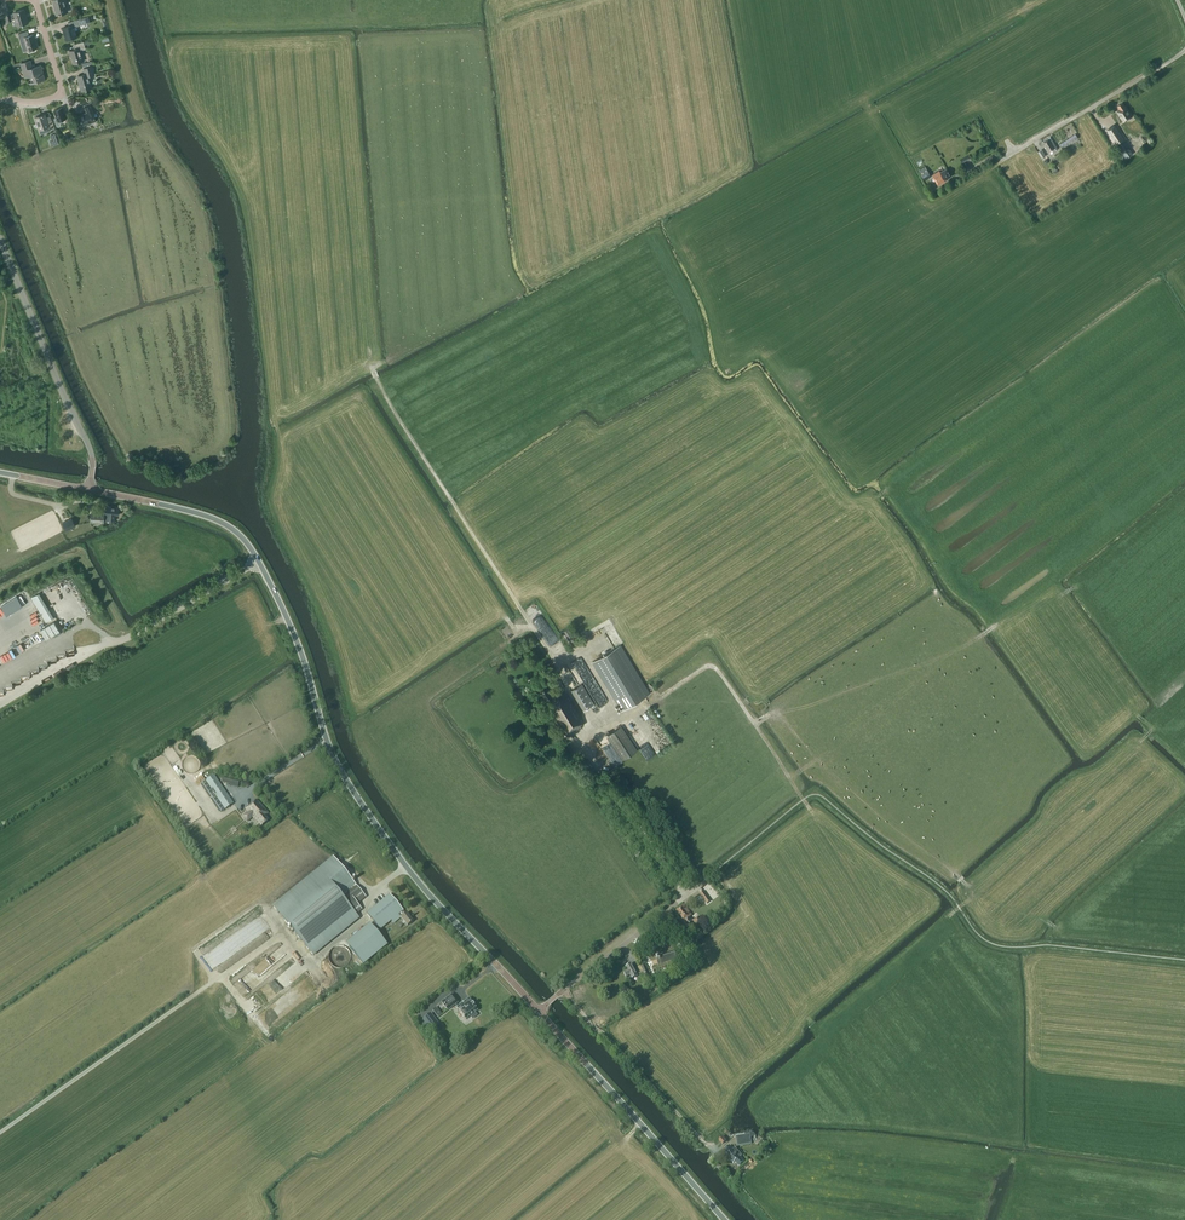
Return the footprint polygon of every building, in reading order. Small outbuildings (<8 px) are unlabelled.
[(56,14),(67,11),(64,0),(52,0),(56,14)] [(24,15),(26,15),(24,9),(13,12),(13,13),(10,14),(9,13),(5,15),(7,22),(12,20),(11,17),(14,16),(17,26),(27,23),(24,15)] [(85,17),(79,19),(68,22),(69,26),(62,28),(66,40),(77,37),(74,27),(87,23),(85,17)] [(27,31),(18,33),(21,43),(25,41),(28,50),(29,53),(36,51),(35,48),(37,47),(33,34),(29,35),(27,31)] [(69,51),(73,64),(83,61),(80,50),(85,49),(83,41),(73,44),(74,49),(69,51)] [(21,63),(25,77),(30,75),(30,74),(32,73),(34,82),(45,79),(41,65),(32,67),(30,61),(21,63)] [(92,66),(83,68),(85,74),(77,76),(81,91),(92,87),(88,76),(94,74),(92,66)] [(92,113),(95,111),(92,102),(84,105),(87,112),(78,116),(81,126),(89,122),(90,123),(95,121),(92,113)] [(1117,111),(1124,121),(1132,116),(1126,106),(1125,106),(1122,102),(1118,105),(1121,109),(1117,111)] [(54,110),(57,118),(54,119),(56,125),(57,126),(58,127),(59,126),(60,125),(60,124),(59,121),(65,118),(68,124),(71,123),(72,123),(69,115),(66,116),(62,107),(54,110)] [(45,114),(35,117),(39,130),(48,127),(49,131),(55,129),(52,120),(47,121),(45,114)] [(1116,127),(1109,131),(1117,145),(1121,142),(1118,138),(1122,136),(1116,127)] [(53,140),(50,141),(51,146),(59,143),(57,138),(55,133),(51,134),(53,140)] [(1060,144),(1063,148),(1078,138),(1075,134),(1060,144)] [(1058,149),(1050,137),(1043,141),(1046,147),(1045,147),(1048,153),(1052,150),(1053,152),(1058,149)] [(1125,142),(1118,146),(1126,158),(1133,154),(1125,142)] [(920,171),(921,173),(925,180),(931,176),(926,167),(920,171)] [(932,175),(938,185),(945,181),(945,180),(951,176),(947,168),(940,172),(940,171),(932,175)] [(115,513),(118,514),(119,507),(108,506),(107,513),(91,511),(91,522),(103,523),(104,519),(115,520),(115,513)] [(63,522),(66,530),(68,529),(68,528),(75,525),(72,518),(63,522)] [(32,596),(46,622),(55,617),(41,592),(32,596)] [(27,600),(21,604),(27,615),(33,612),(27,600)] [(0,605),(0,613),(0,614),(9,608),(5,602),(0,605)] [(54,621),(40,629),(46,638),(59,630),(54,621)] [(576,641),(568,628),(564,631),(572,644),(576,641)] [(620,645),(593,662),(622,710),(649,694),(620,645)] [(571,690),(584,711),(596,704),(582,683),(571,690)] [(580,725),(584,722),(563,688),(552,696),(546,686),(540,690),(549,705),(548,705),(567,734),(576,729),(577,731),(582,728),(580,725)] [(621,726),(606,736),(622,760),(637,750),(621,726)] [(534,738),(540,748),(544,745),(538,735),(534,738)] [(654,746),(643,751),(647,760),(658,754),(654,746)] [(234,803),(214,775),(206,781),(208,783),(212,789),(211,789),(215,795),(225,809),(234,803)] [(222,782),(238,786),(239,782),(223,778),(222,782)] [(268,813),(257,800),(246,809),(248,812),(242,817),(247,822),(253,817),(254,819),(255,818),(262,826),(268,820),(264,816),(268,813)] [(358,917),(356,915),(362,910),(357,904),(366,897),(333,857),(273,906),(312,954),(358,917)] [(700,894),(707,904),(710,901),(703,891),(700,894)] [(367,913),(380,930),(400,914),(402,916),(401,917),(407,926),(413,921),(406,913),(405,914),(403,911),(390,894),(367,913)] [(692,915),(684,905),(676,911),(689,928),(695,924),(696,927),(703,922),(699,916),(692,921),(689,917),(692,915)] [(658,963),(658,965),(677,960),(679,956),(678,953),(674,952),(656,957),(657,959),(656,959),(657,963),(658,963)] [(634,969),(631,964),(626,967),(628,971),(624,973),(626,977),(630,975),(632,979),(638,976),(643,973),(649,985),(653,984),(645,965),(641,967),(640,966),(634,969)] [(448,1010),(458,1002),(452,994),(442,1002),(448,1010)] [(472,1019),(477,1015),(475,1012),(477,1010),(474,1006),(474,1005),(472,1003),(469,999),(457,1008),(466,1019),(470,1016),(472,1019)] [(432,1031),(439,1025),(431,1013),(423,1019),(432,1031)] [(750,1136),(736,1139),(737,1146),(751,1143),(750,1136)] [(733,1163),(735,1162),(739,1166),(744,1161),(740,1157),(742,1156),(735,1148),(733,1149),(730,1145),(725,1150),(728,1154),(727,1156),(733,1163)]
